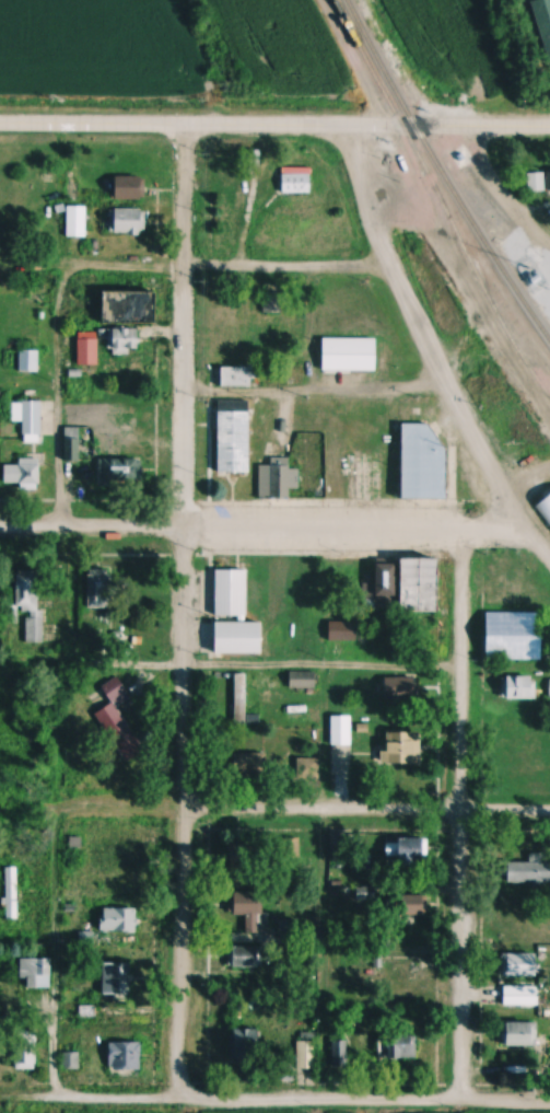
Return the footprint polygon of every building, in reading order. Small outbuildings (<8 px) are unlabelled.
[(284,194),(313,194),(313,174),(284,174),(284,194)] [(148,177),(112,177),(112,200),(148,200),(148,177)] [(111,234),(149,234),(149,209),(111,209),(111,234)] [(162,323),(162,293),(109,293),(109,323),(162,323)] [(143,329),(107,329),(107,353),(143,353),(143,329)] [(79,333),(79,365),(99,365),(99,333),(79,333)] [(320,335),(375,336),(374,368),(320,367),(320,335)] [(39,351),(20,351),(20,371),(39,371),(39,351)] [(253,401),(218,401),(217,474),(252,475),(253,401)] [(43,435),(43,402),(13,402),(13,422),(22,422),(22,435),(43,435)] [(542,424),(542,450),(549,450),(549,424),(542,424)] [(400,500),(448,500),(448,425),(400,425),(400,500)] [(82,427),(63,427),(63,461),(82,461),(82,427)] [(95,458),(95,486),(142,486),(142,458),(95,458)] [(41,489),(41,460),(19,460),(19,465),(4,465),(4,489),(41,489)] [(535,504),(549,527),(549,494),(535,504)] [(409,612),(442,613),(442,560),(410,560),(409,612)] [(400,565),(378,565),(378,607),(400,607),(400,565)] [(250,617),(250,571),(217,571),(217,617),(250,617)] [(18,572),(17,613),(24,613),(24,643),(43,643),(44,573),(18,572)] [(88,609),(113,609),(113,572),(88,572),(88,609)] [(549,617),(484,616),(483,658),(549,659),(549,617)] [(360,642),(360,622),(328,622),(328,642),(360,642)] [(267,623),(217,623),(217,655),(267,655),(267,623)] [(289,689),(319,689),(319,672),(289,672),(289,689)] [(539,677),(505,677),(505,700),(539,700),(539,677)] [(418,700),(418,678),(388,678),(388,700),(418,700)] [(330,717),(330,746),(352,746),(352,717),(330,717)] [(387,766),(424,766),(424,733),(387,733),(387,766)] [(434,863),(434,839),(386,839),(386,863),(434,863)] [(508,861),(508,884),(549,884),(549,861),(508,861)] [(19,867),(4,867),(4,919),(19,919),(19,867)] [(245,916),(245,933),(268,933),(268,897),(237,897),(237,916),(245,916)] [(138,909),(102,909),(102,932),(138,932),(138,909)] [(227,968),(263,968),(263,947),(227,947),(227,968)] [(505,978),(541,978),(541,955),(505,955),(505,978)] [(21,979),(29,979),(29,989),(51,989),(51,959),(21,959),(21,979)] [(135,998),(135,985),(153,985),(153,963),(115,963),(115,998),(135,998)] [(540,987),(502,987),(502,1007),(540,1007),(540,987)] [(539,1024),(501,1024),(501,1048),(539,1048),(539,1024)] [(230,1030),(230,1062),(257,1062),(257,1030),(230,1030)] [(318,1034),(297,1034),(297,1071),(318,1071),(318,1034)] [(417,1040),(377,1040),(377,1059),(417,1059),(417,1040)] [(355,1043),(334,1041),(331,1075),(353,1076),(355,1043)] [(109,1043),(109,1072),(143,1072),(143,1043),(109,1043)] [(38,1065),(38,1048),(19,1048),(19,1065),(38,1065)] [(63,1054),(63,1066),(75,1066),(75,1054),(63,1054)]
